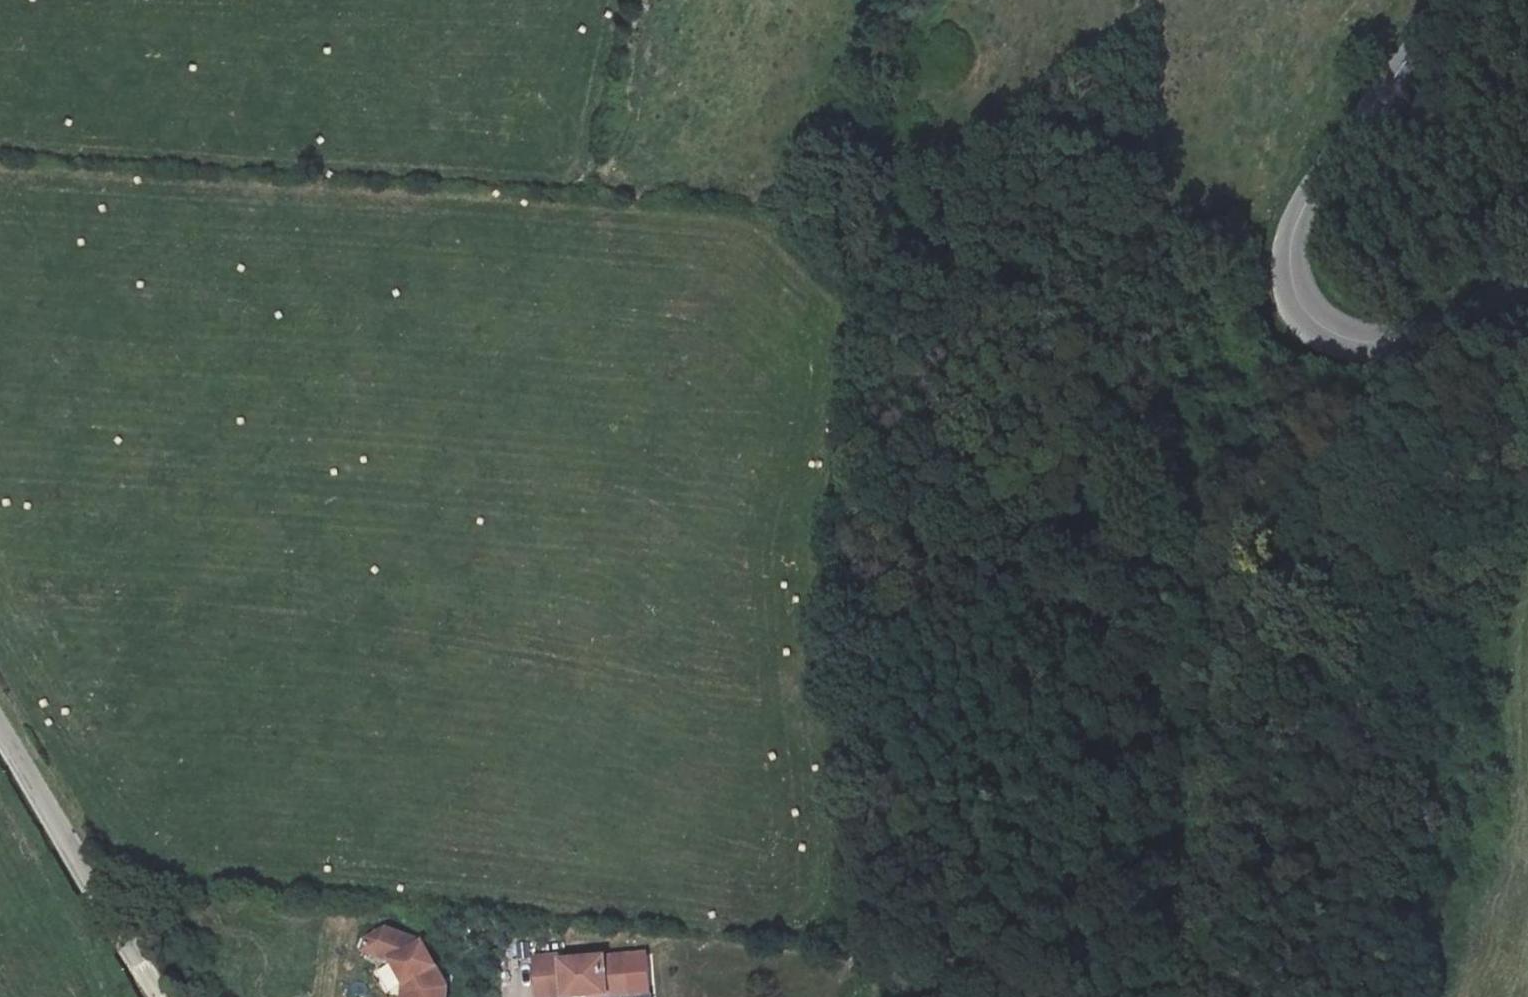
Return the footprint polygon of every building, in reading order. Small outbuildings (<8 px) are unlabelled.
[(363,932),(392,941),(406,962),(405,996),(447,996),(449,963),(423,922),(385,909),(367,920),(363,932)] [(563,922),(535,927),(542,968),(569,963),(569,965),(593,961),(593,963),(634,956),(627,917),(564,928),(563,922)]
